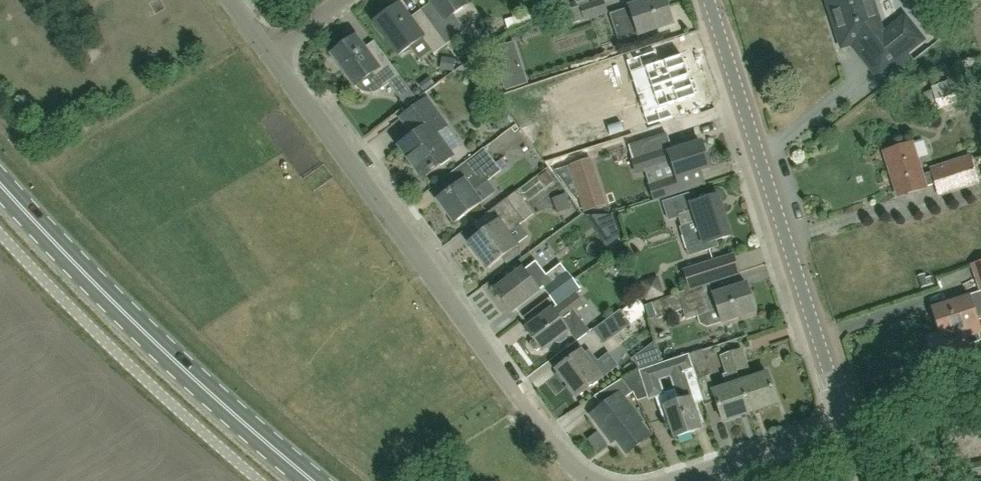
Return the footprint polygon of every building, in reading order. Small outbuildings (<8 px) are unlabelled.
[(431,3),(442,19),(432,26),(447,45),(448,44),(465,32),(453,16),(466,6),(461,0),(429,0),(431,3)] [(583,7),(587,22),(608,14),(604,0),(583,7)] [(639,33),(641,37),(656,32),(674,26),(666,0),(659,0),(632,9),(631,11),(613,18),(617,31),(620,39),(639,33)] [(892,62),(921,40),(905,20),(883,37),(881,33),(877,21),(880,20),(874,0),(871,2),(870,0),(828,0),(843,46),(849,44),(875,76),(892,62)] [(422,39),(434,55),(447,45),(432,26),(431,24),(419,33),(398,6),(375,23),(399,56),(422,39)] [(587,22),(583,7),(560,15),(563,24),(570,22),(571,25),(584,20),(584,22),(587,22)] [(503,37),(520,22),(513,14),(496,29),(503,37)] [(379,93),(384,89),(399,77),(383,55),(374,62),(356,38),(332,55),(356,88),(358,90),(361,93),(365,94),(370,95),(374,95),(379,93)] [(660,62),(656,51),(633,58),(644,91),(689,76),(688,73),(692,71),(687,57),(684,58),(682,55),(660,62)] [(421,85),(434,69),(421,57),(407,73),(421,85)] [(612,61),(618,87),(635,84),(629,57),(612,61)] [(694,78),(691,79),(689,76),(644,91),(636,94),(647,126),(674,118),(670,106),(696,97),(695,94),(699,92),(694,78)] [(939,112),(961,105),(953,81),(931,88),(939,112)] [(424,180),(454,159),(437,136),(448,128),(428,101),(402,120),(415,137),(400,148),(424,180)] [(659,138),(637,145),(629,148),(634,162),(633,162),(637,175),(672,164),(677,179),(656,186),(661,200),(705,186),(700,173),(710,170),(702,144),(685,150),(684,145),(664,152),(659,138)] [(941,198),(980,186),(971,158),(931,170),(932,174),(923,177),(913,145),(884,154),(893,180),(898,178),(904,196),(937,186),(941,198)] [(474,194),(509,167),(503,160),(496,165),(484,149),(455,172),(464,184),(440,202),(457,224),(482,205),(474,194)] [(589,160),(570,166),(585,211),(603,205),(589,160)] [(535,216),(518,193),(489,215),(497,225),(472,244),(491,269),(518,248),(508,236),(535,216)] [(690,258),(701,255),(712,251),(711,245),(731,237),(719,198),(691,207),(693,213),(679,217),(683,229),(681,229),(690,258)] [(738,275),(732,257),(684,273),(689,290),(738,275)] [(552,283),(546,275),(537,263),(524,273),(522,272),(496,292),(513,313),(544,289),(552,283)] [(972,267),(980,295),(980,264),(972,267)] [(574,283),(561,265),(546,275),(552,283),(544,289),(551,300),(574,283)] [(574,283),(551,300),(557,308),(580,291),(574,283)] [(694,290),(678,295),(683,311),(687,322),(719,311),(723,325),(756,314),(747,286),(698,303),(694,290)] [(526,331),(535,342),(532,344),(531,347),(535,352),(538,352),(541,350),(543,352),(556,342),(558,345),(561,346),(568,341),(568,337),(566,334),(569,332),(568,331),(581,320),(576,313),(585,306),(577,295),(555,313),(552,311),(526,331)] [(683,311),(678,295),(653,303),(659,319),(683,311)] [(969,300),(934,312),(942,337),(929,341),(936,363),(970,352),(969,348),(980,344),(980,340),(979,335),(980,335),(977,324),(969,300)] [(605,344),(631,325),(622,313),(596,332),(605,344)] [(698,381),(711,376),(703,352),(689,357),(698,381)] [(732,355),(738,373),(748,370),(741,352),(732,355)] [(585,357),(582,353),(557,371),(578,399),(603,381),(603,380),(619,368),(609,356),(598,364),(590,353),(585,357)] [(722,358),(727,375),(728,377),(737,374),(738,373),(732,355),(722,358)] [(688,358),(641,373),(650,401),(664,396),(659,382),(672,378),(681,405),(665,410),(676,439),(701,431),(696,417),(699,415),(686,375),(694,372),(688,358)] [(751,415),(741,385),(737,374),(728,377),(727,375),(723,376),(727,390),(714,394),(723,424),(751,415)] [(769,376),(741,385),(751,415),(778,406),(769,376)] [(634,394),(624,380),(595,398),(602,407),(591,416),(607,437),(612,434),(628,454),(649,437),(639,424),(642,422),(625,399),(634,394)]
